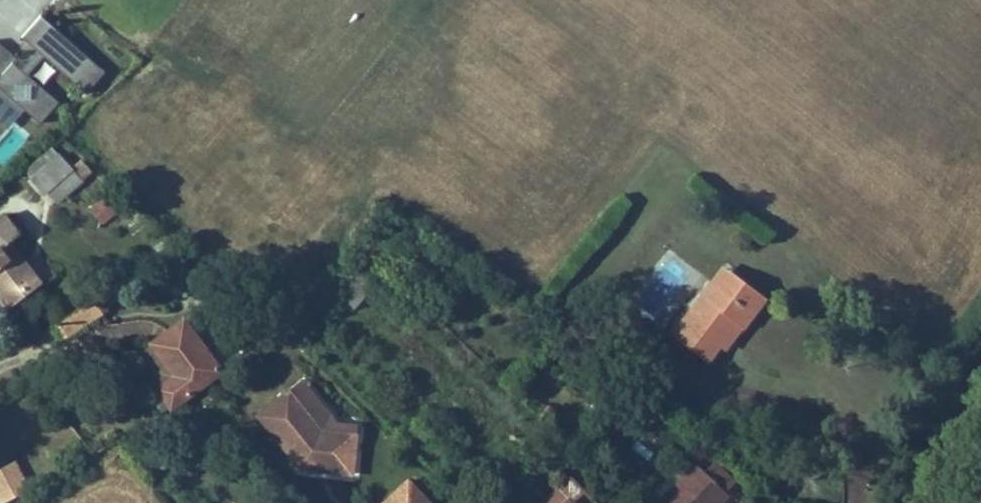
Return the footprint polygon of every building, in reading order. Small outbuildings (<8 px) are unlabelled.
[(45,38),(61,19),(105,57),(123,36),(82,0),(42,0),(41,1),(56,15),(43,30),(16,7),(14,4),(0,20),(0,40),(7,46),(4,49),(40,79),(44,74),(59,88),(77,66),(45,38)] [(77,124),(51,154),(64,166),(92,138),(77,124)] [(0,213),(0,256),(6,262),(30,288),(61,263),(24,222),(36,213),(20,195),(0,213)] [(732,267),(723,261),(698,299),(732,322),(744,304),(757,285),(767,291),(790,257),(755,234),(732,267)] [(197,281),(165,304),(172,311),(192,334),(174,349),(189,367),(237,328),(197,281)] [(757,285),(744,304),(754,310),(767,291),(757,285)] [(368,434),(371,392),(338,389),(304,350),(272,377),(312,424),(315,421),(320,427),(320,430),(346,432),(368,434)] [(320,427),(315,421),(312,424),(317,430),(320,430),(320,427)] [(19,468),(48,452),(32,425),(3,441),(19,468)] [(673,462),(664,471),(690,495),(697,486),(712,499),(734,477),(752,458),(750,457),(729,435),(722,428),(681,469),(673,462)] [(419,490),(448,461),(426,438),(396,466),(419,490)] [(30,489),(15,461),(0,469),(0,502),(4,502),(30,489)] [(558,499),(562,502),(625,502),(630,498),(594,462),(558,499)] [(406,479),(381,502),(429,502),(406,479)]
